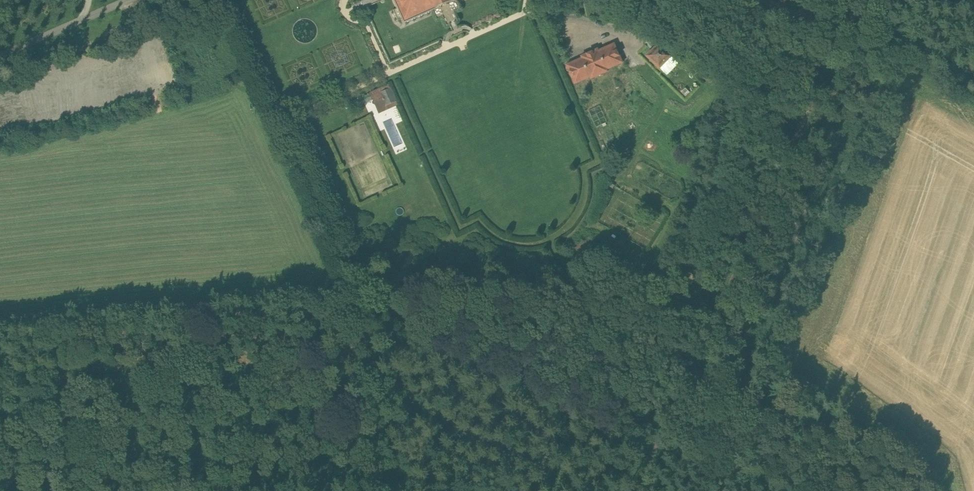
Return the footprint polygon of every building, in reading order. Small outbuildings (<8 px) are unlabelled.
[(396,8),(393,10),(398,20),(401,19),(403,23),(455,0),(393,0),(396,8)] [(615,43),(567,65),(575,83),(623,62),(615,43)] [(672,56),(660,43),(647,56),(660,68),(672,56)] [(388,85),(383,87),(386,94),(373,99),(379,112),(397,104),(388,85)] [(383,87),(347,103),(350,109),(373,99),(386,94),(383,87)]
